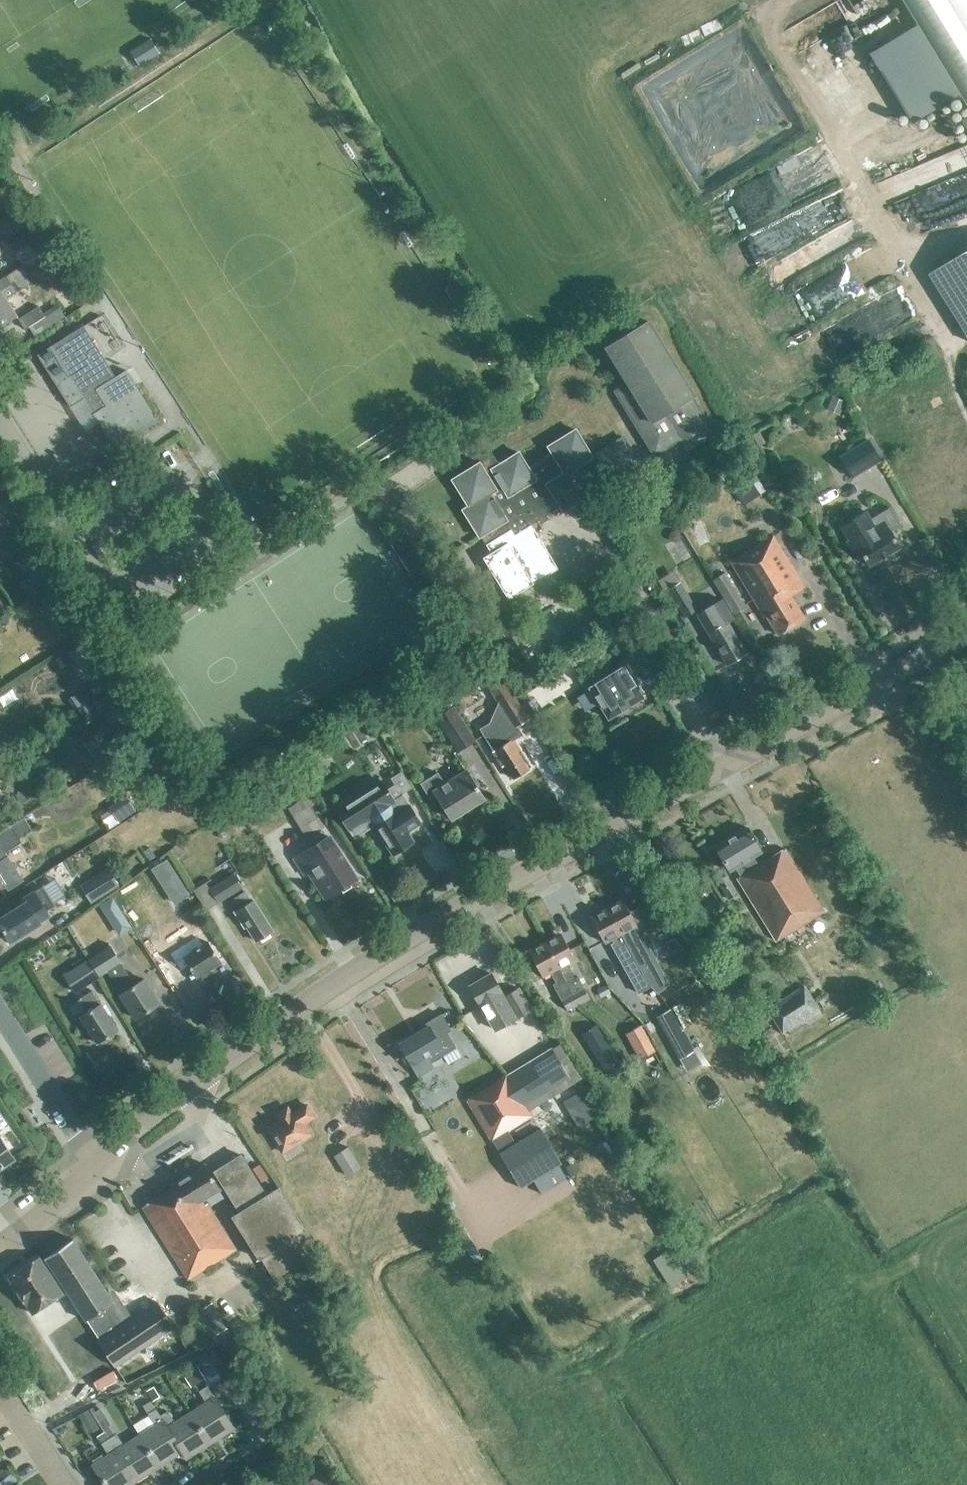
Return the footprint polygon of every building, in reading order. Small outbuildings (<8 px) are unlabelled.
[(966,96),(966,0),(908,0),(966,96)] [(139,49),(145,59),(167,46),(161,36),(139,49)] [(760,173),(733,187),(748,218),(775,204),(760,173)] [(758,219),(769,248),(817,230),(806,202),(758,219)] [(29,222),(20,208),(0,221),(0,231),(4,238),(29,222)] [(805,266),(868,239),(859,219),(796,246),(805,266)] [(14,251),(38,236),(31,224),(7,239),(14,251)] [(879,246),(807,279),(818,304),(890,270),(879,246)] [(966,336),(966,249),(928,273),(966,336)] [(6,275),(11,283),(23,276),(18,267),(6,275)] [(1,289),(1,291),(12,284),(11,283),(6,275),(0,279),(0,290),(1,289)] [(28,284),(23,276),(11,283),(12,284),(16,291),(28,284)] [(1,289),(0,290),(0,324),(16,314),(6,298),(16,291),(12,284),(1,291),(1,289)] [(883,300),(893,318),(914,307),(903,288),(883,300)] [(845,342),(885,333),(878,303),(838,312),(845,342)] [(45,315),(38,305),(18,318),(24,328),(45,315)] [(714,432),(691,396),(693,395),(648,320),(605,347),(627,383),(614,390),(654,454),(680,438),(686,449),(714,432)] [(116,376),(83,325),(37,354),(69,406),(85,396),(95,412),(103,426),(116,446),(159,419),(156,415),(127,369),(116,376)] [(556,564),(531,523),(560,506),(562,510),(590,493),(574,467),(592,456),(575,428),(547,445),(551,451),(527,466),(518,451),(498,463),(493,454),(479,462),(479,461),(452,478),(468,505),(462,508),(479,536),(480,535),(490,551),(482,557),(506,595),(556,564)] [(593,453),(612,482),(642,463),(623,434),(593,453)] [(867,439),(840,455),(852,476),(879,459),(867,439)] [(111,462),(108,457),(99,462),(103,468),(111,462)] [(869,518),(864,510),(840,525),(848,539),(846,541),(855,555),(861,552),(868,564),(899,546),(889,530),(899,523),(889,506),(869,518)] [(205,544),(196,522),(171,532),(179,554),(205,544)] [(777,633),(804,617),(790,594),(804,586),(773,534),(730,560),(763,615),(765,614),(777,633)] [(45,567),(31,575),(37,585),(51,576),(45,567)] [(734,613),(746,606),(724,571),(712,578),(734,613)] [(679,581),(668,588),(684,615),(696,608),(679,581)] [(746,652),(727,620),(732,617),(721,598),(696,613),(702,623),(726,663),(746,652)] [(627,671),(643,661),(633,643),(622,650),(626,658),(616,664),(618,667),(588,685),(608,718),(643,696),(627,671)] [(715,677),(707,662),(695,669),(702,683),(715,677)] [(431,690),(442,684),(437,675),(426,682),(431,690)] [(505,683),(491,691),(513,726),(527,718),(505,683)] [(420,699),(415,690),(404,697),(409,705),(420,699)] [(69,699),(76,710),(87,703),(80,691),(69,699)] [(693,702),(706,729),(730,718),(717,691),(693,702)] [(87,703),(76,710),(83,722),(95,715),(87,703)] [(457,749),(474,739),(454,707),(437,718),(457,749)] [(481,728),(488,738),(494,748),(492,750),(499,762),(502,760),(513,777),(528,768),(517,750),(519,749),(512,737),(509,739),(496,719),(481,728)] [(484,797),(466,768),(444,782),(437,771),(420,782),(429,797),(435,793),(451,818),(484,797)] [(354,836),(373,824),(376,827),(375,830),(378,835),(381,836),(392,853),(413,840),(407,830),(420,822),(402,793),(394,798),(382,779),(336,808),(354,836)] [(118,818),(139,800),(131,790),(109,807),(118,818)] [(306,835),(322,825),(310,805),(314,803),(308,794),(288,807),(306,835)] [(2,882),(8,890),(23,880),(7,855),(5,851),(21,841),(11,824),(0,831),(0,883),(2,882)] [(775,940),(823,910),(784,847),(757,864),(752,856),(762,850),(747,826),(715,846),(729,870),(735,866),(740,874),(737,877),(775,940)] [(444,829),(433,832),(438,850),(448,847),(444,829)] [(308,870),(325,896),(356,877),(339,850),(338,850),(329,835),(294,858),(304,873),(308,870)] [(168,859),(153,868),(159,879),(174,869),(168,859)] [(107,869),(81,885),(92,903),(117,886),(107,869)] [(218,902),(243,887),(233,872),(209,887),(218,902)] [(728,898),(737,892),(725,874),(716,879),(728,898)] [(23,903),(0,918),(0,925),(10,941),(40,922),(38,919),(48,913),(46,909),(55,904),(42,884),(20,898),(23,903)] [(256,940),(272,930),(252,898),(250,900),(244,890),(229,899),(235,909),(234,910),(242,923),(244,921),(256,940)] [(115,905),(126,925),(140,918),(129,897),(115,905)] [(622,898),(606,907),(640,969),(647,982),(650,986),(656,993),(668,982),(641,932),(651,926),(640,905),(629,910),(622,898)] [(606,907),(590,916),(604,942),(612,937),(614,941),(611,943),(617,953),(629,975),(638,992),(650,986),(647,982),(646,981),(640,969),(606,907)] [(680,924),(657,936),(672,965),(695,952),(680,924)] [(560,932),(544,941),(577,1003),(589,997),(577,975),(574,977),(566,962),(574,958),(560,932)] [(207,968),(220,960),(208,941),(205,943),(199,933),(185,941),(191,952),(183,957),(195,976),(199,973),(201,975),(208,971),(207,968)] [(566,1009),(577,1003),(544,941),(528,949),(542,975),(550,971),(555,981),(552,983),(566,1009)] [(135,1017),(159,1002),(143,978),(134,983),(109,945),(89,958),(100,975),(107,970),(121,992),(119,993),(135,1017)] [(74,991),(97,976),(87,959),(63,974),(74,991)] [(494,1029),(530,1008),(518,987),(503,996),(501,992),(502,992),(491,972),(468,985),(494,1029)] [(782,1032),(819,1009),(803,984),(767,1007),(782,1032)] [(97,1042),(117,1029),(100,1002),(99,1002),(91,990),(79,997),(87,1010),(79,1015),(97,1042)] [(656,1016),(668,1037),(681,1029),(669,1008),(656,1016)] [(428,1026),(399,1043),(411,1064),(409,1065),(416,1076),(432,1067),(428,1062),(455,1046),(446,1031),(450,1029),(441,1013),(425,1022),(428,1026)] [(595,1025),(581,1033),(605,1070),(618,1062),(595,1025)] [(640,1025),(626,1033),(639,1057),(653,1049),(640,1025)] [(535,1057),(507,1074),(525,1103),(552,1086),(569,1076),(552,1048),(535,1058),(535,1057)] [(507,1073),(466,1098),(491,1139),(499,1152),(519,1186),(560,1162),(540,1127),(515,1142),(507,1129),(532,1114),(525,1103),(507,1074),(507,1073)] [(580,1091),(563,1101),(577,1126),(594,1115),(580,1091)] [(267,1127),(280,1148),(297,1137),(300,1140),(310,1134),(302,1122),(313,1115),(306,1104),(291,1113),(286,1107),(276,1114),(279,1119),(267,1127)] [(14,1157),(0,1137),(0,1167),(14,1157)] [(346,1175),(360,1166),(347,1146),(333,1154),(346,1175)] [(274,1277),(318,1249),(278,1186),(266,1194),(241,1154),(214,1171),(239,1211),(232,1215),(258,1258),(261,1256),(274,1277)] [(187,1278),(235,1248),(207,1202),(205,1204),(202,1199),(220,1188),(204,1163),(170,1184),(172,1187),(141,1206),(187,1278)] [(115,1365),(173,1326),(155,1300),(126,1319),(72,1238),(44,1257),(85,1319),(86,1318),(99,1338),(98,1339),(115,1365)] [(32,1312),(62,1292),(39,1256),(8,1276),(32,1312)] [(211,1302),(197,1311),(210,1333),(224,1325),(211,1302)] [(14,1323),(24,1340),(35,1334),(24,1316),(21,1310),(10,1316),(14,1323)] [(206,1354),(199,1359),(204,1367),(211,1363),(206,1354)] [(190,1411),(210,1443),(234,1428),(213,1395),(206,1385),(199,1390),(206,1401),(190,1411)] [(138,1435),(158,1465),(181,1450),(158,1415),(160,1414),(150,1399),(142,1404),(155,1424),(138,1435)] [(135,1480),(158,1465),(138,1435),(123,1444),(116,1433),(115,1433),(109,1424),(111,1423),(101,1407),(96,1411),(93,1406),(89,1409),(108,1438),(135,1480)] [(167,1410),(160,1414),(158,1415),(181,1450),(186,1458),(210,1443),(190,1411),(174,1421),(167,1410)] [(135,1480),(108,1438),(101,1442),(108,1453),(92,1464),(105,1484),(127,1484),(135,1480)]
